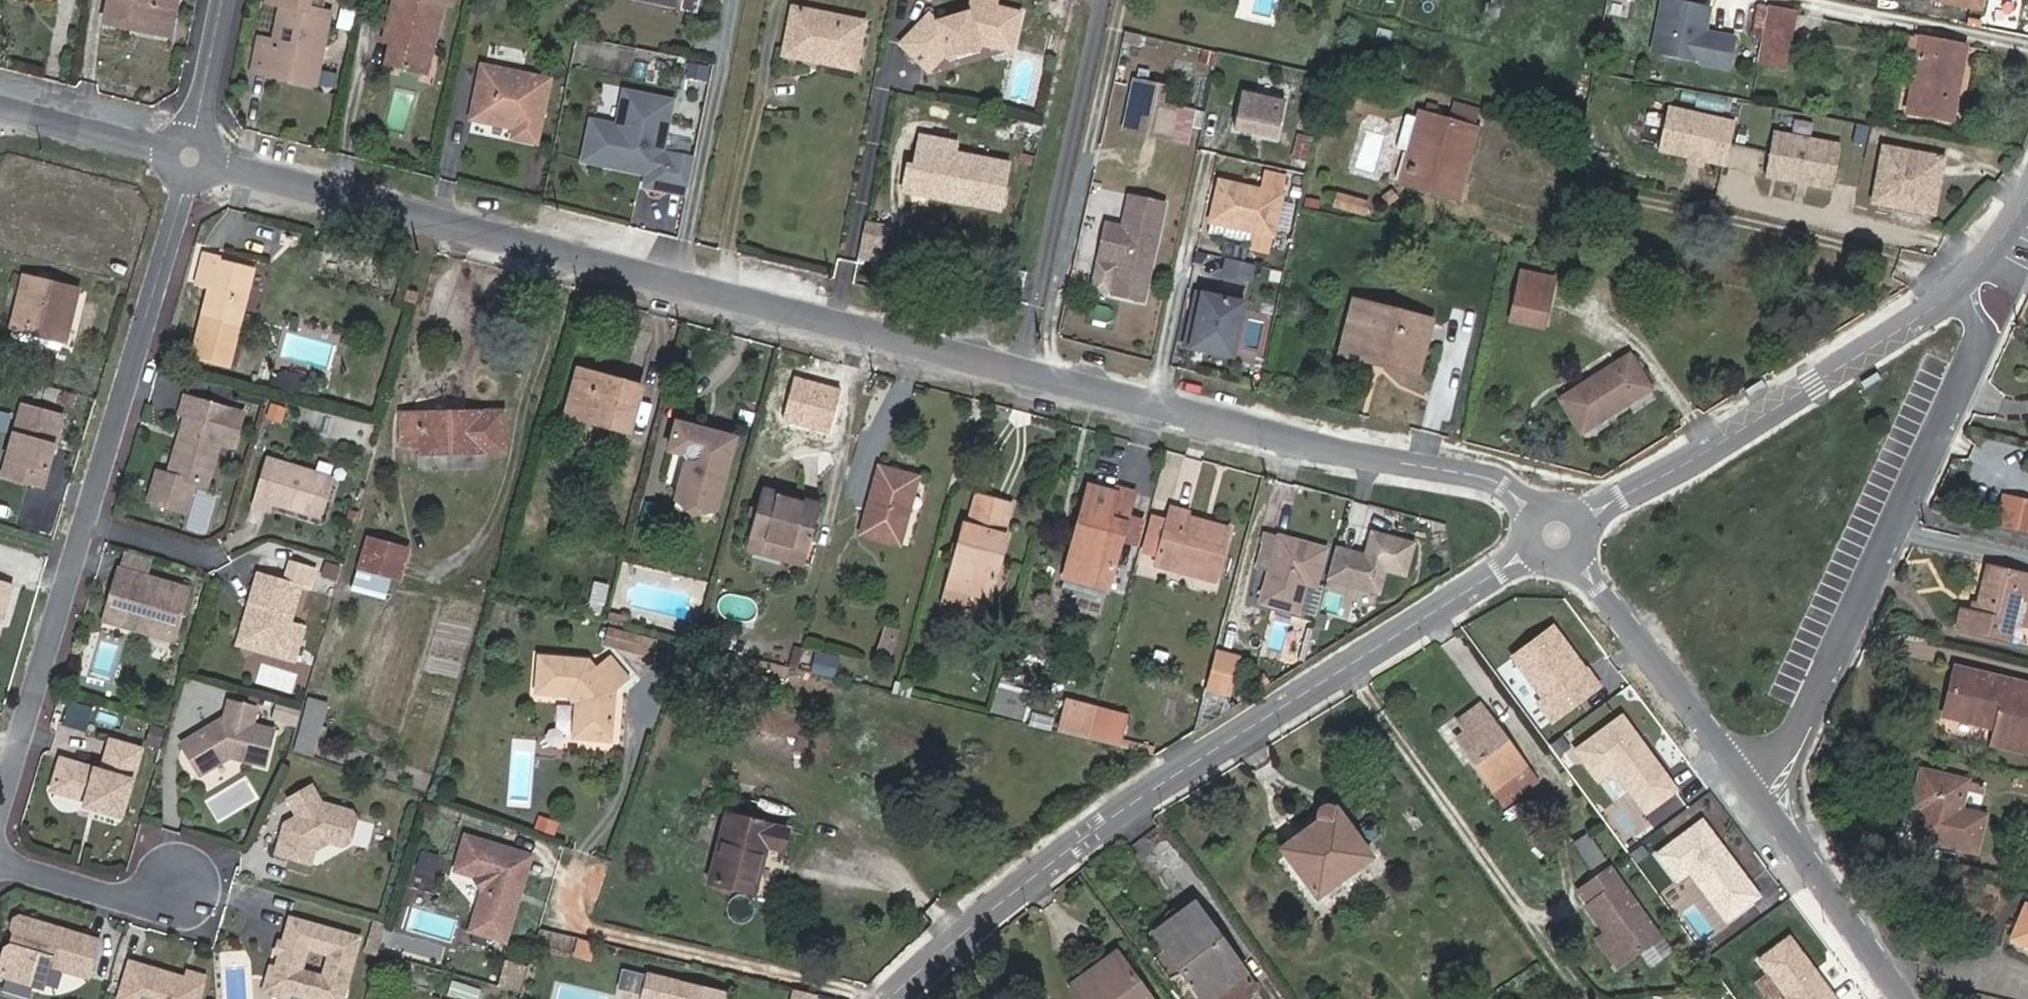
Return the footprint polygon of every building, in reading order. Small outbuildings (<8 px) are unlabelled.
[(179,0),(106,0),(102,24),(172,39),(179,0)] [(308,0),(271,0),(280,2),(272,42),(258,39),(251,76),(290,83),(292,72),(307,76),(310,61),(321,63),(330,12),(321,10),(307,7),(308,0)] [(307,7),(321,10),(322,0),(308,0),(307,7)] [(382,41),(389,43),(384,63),(427,73),(443,4),(451,6),(452,0),(391,0),(382,41)] [(700,0),(634,0),(697,13),(700,0)] [(901,45),(928,71),(946,53),(975,42),(1011,51),(1020,14),(994,8),(995,3),(984,0),(973,0),(968,18),(961,16),(944,22),(939,28),(928,17),(901,45)] [(1678,0),(1659,0),(1649,50),(1730,67),(1737,35),(1708,29),(1712,7),(1678,0)] [(1931,0),(1971,8),(1971,7),(1972,0),(1930,0),(1931,0)] [(1982,0),(1972,0),(1971,7),(1971,8),(1977,9),(1980,10),(1981,7),(1982,0)] [(1747,40),(1763,43),(1769,10),(1769,7),(1753,5),(1747,40)] [(864,20),(792,6),(783,47),(819,55),(817,61),(854,68),(864,20)] [(1769,10),(1763,43),(1760,64),(1786,68),(1795,12),(1769,7),(1769,10)] [(1951,121),(1965,51),(1967,46),(1962,45),(1909,35),(1905,55),(1916,57),(1906,112),(1951,121)] [(292,72),(290,83),(317,89),(321,63),(310,61),(307,76),(292,72)] [(687,62),(684,79),(708,83),(711,66),(687,62)] [(538,145),(549,80),(482,66),(472,120),(513,128),(511,140),(538,145)] [(1136,79),(1125,130),(1168,140),(1176,106),(1159,103),(1163,85),(1136,79)] [(687,195),(695,160),(662,153),(673,102),(625,92),(618,127),(592,121),(584,161),(638,173),(638,170),(649,172),(648,175),(646,187),(687,195)] [(1286,103),(1243,93),(1235,128),(1279,137),(1286,103)] [(1737,122),(1669,108),(1661,151),(1728,165),(1737,122)] [(1452,162),(1469,167),(1479,130),(1419,113),(1409,152),(1452,162)] [(1013,138),(1039,142),(1042,125),(1016,122),(1013,138)] [(1289,155),(1306,160),(1314,137),(1296,132),(1289,155)] [(1843,145),(1775,133),(1767,175),(1835,188),(1843,145)] [(961,193),(959,205),(1000,214),(1011,164),(949,152),(950,145),(922,139),(916,169),(935,173),(932,187),(961,193)] [(1942,159),(1882,147),(1871,202),(1932,214),(1942,159)] [(1461,198),(1469,167),(1452,162),(1409,152),(1401,182),(1461,198)] [(1263,190),(1218,181),(1210,223),(1273,235),(1286,176),(1267,172),(1263,190)] [(929,198),(959,205),(961,193),(932,187),(929,198)] [(1330,207),(1365,215),(1369,198),(1334,190),(1330,207)] [(1165,204),(1129,196),(1122,228),(1106,224),(1098,260),(1118,264),(1112,295),(1143,302),(1165,204)] [(860,246),(881,250),(886,229),(864,225),(860,246)] [(860,246),(857,259),(879,263),(881,250),(860,246)] [(241,326),(254,270),(217,260),(217,258),(201,254),(193,284),(210,288),(203,317),(192,360),(230,369),(241,326)] [(1252,265),(1227,259),(1223,276),(1248,282),(1252,265)] [(1512,299),(1543,307),(1552,274),(1521,267),(1512,299)] [(80,293),(28,279),(15,328),(65,341),(68,342),(80,293)] [(417,287),(407,285),(404,297),(413,300),(417,287)] [(1197,318),(1202,295),(1197,294),(1192,317),(1197,318)] [(1238,327),(1243,304),(1202,295),(1197,318),(1192,317),(1185,347),(1203,351),(1206,340),(1218,342),(1225,338),(1228,324),(1238,327)] [(1434,321),(1354,299),(1340,354),(1420,375),(1434,323),(1434,321)] [(1511,303),(1543,309),(1543,307),(1512,299),(1511,303)] [(1539,322),(1543,309),(1511,303),(1508,315),(1539,322)] [(1232,358),(1238,327),(1228,324),(1225,338),(1218,342),(1206,340),(1203,351),(1232,358)] [(62,351),(65,341),(15,328),(12,338),(62,351)] [(1627,356),(1560,398),(1581,433),(1651,388),(1630,356),(1629,354),(1627,356)] [(579,371),(569,408),(614,420),(611,430),(631,435),(643,389),(579,371)] [(304,380),(281,375),(277,389),(301,394),(304,380)] [(231,446),(240,413),(184,397),(179,414),(186,416),(169,475),(158,471),(149,500),(171,507),(180,478),(193,481),(204,484),(216,442),(231,446)] [(64,418),(23,407),(4,478),(45,489),(64,418)] [(614,420),(569,408),(566,418),(611,430),(614,420)] [(417,455),(505,453),(503,412),(402,415),(403,444),(416,444),(417,455)] [(691,458),(677,510),(717,521),(738,441),(679,424),(672,453),(691,458)] [(334,480),(267,460),(253,509),(271,514),(273,506),(322,520),(334,480)] [(901,545),(919,479),(882,468),(863,534),(901,545)] [(193,481),(180,478),(171,507),(185,511),(193,481)] [(823,505),(765,488),(750,539),(808,556),(823,505)] [(1077,572),(1112,582),(1136,495),(1118,489),(1117,495),(1091,488),(1081,526),(1089,528),(1077,572)] [(968,524),(950,588),(991,600),(1009,536),(1004,534),(1012,504),(980,495),(972,525),(968,524)] [(2004,525),(2027,531),(2027,502),(2010,498),(2004,525)] [(1231,533),(1191,521),(1192,514),(1175,509),(1159,565),(1217,582),(1231,533)] [(1109,592),(1112,582),(1077,572),(1089,528),(1081,526),(1066,580),(1109,592)] [(1380,593),(1386,572),(1405,577),(1414,541),(1368,530),(1363,551),(1335,544),(1325,579),(1380,593)] [(1274,571),(1266,604),(1300,614),(1308,585),(1316,587),(1327,551),(1283,538),(1270,535),(1261,568),(1274,571)] [(360,569),(401,580),(409,549),(369,539),(360,569)] [(253,575),(245,605),(253,607),(246,628),(256,644),(277,650),(275,659),(292,663),(302,629),(287,624),(296,587),(305,590),(311,569),(287,562),(281,583),(253,575)] [(2009,639),(2024,574),(1988,566),(1977,614),(1960,610),(1956,627),(2009,639)] [(192,593),(119,571),(105,626),(151,641),(155,628),(180,635),(192,593)] [(316,591),(334,595),(337,581),(320,577),(316,591)] [(585,615),(600,618),(607,583),(592,580),(585,615)] [(0,582),(0,643),(16,586),(0,582)] [(253,607),(245,605),(233,646),(275,659),(277,650),(256,644),(246,628),(253,607)] [(604,625),(600,646),(652,657),(656,637),(604,625)] [(877,650),(890,654),(897,631),(884,627),(877,650)] [(155,628),(151,641),(177,648),(180,635),(155,628)] [(836,675),(838,654),(813,651),(810,671),(836,675)] [(1237,656),(1219,651),(1209,686),(1227,691),(1237,656)] [(535,693),(570,697),(580,691),(585,699),(575,706),(572,739),(611,744),(615,690),(629,682),(614,657),(595,669),(590,662),(539,656),(535,693)] [(1996,729),(1992,746),(2027,755),(2027,685),(1957,668),(1945,717),(1996,729)] [(998,681),(989,711),(1022,721),(1031,690),(998,681)] [(580,691),(570,697),(575,706),(585,699),(580,691)] [(310,696),(295,752),(315,758),(330,702),(310,696)] [(66,700),(60,725),(85,732),(91,707),(66,700)] [(184,745),(203,779),(234,760),(269,768),(277,730),(255,725),(258,707),(230,702),(228,718),(184,745)] [(1498,791),(1530,768),(1483,705),(1461,720),(1468,732),(1459,739),(1498,791)] [(1094,743),(1101,718),(1083,713),(1076,739),(1094,743)] [(1131,726),(1101,718),(1094,743),(1124,751),(1131,726)] [(142,755),(110,745),(101,775),(61,764),(52,794),(87,805),(104,809),(102,816),(122,821),(142,755)] [(1541,783),(1530,768),(1498,791),(1509,807),(1541,783)] [(1962,804),(1967,782),(1922,771),(1913,807),(1920,809),(1913,839),(1951,847),(1978,854),(1984,832),(1957,825),(1962,804)] [(1982,785),(1967,782),(1962,804),(1957,825),(1984,832),(1993,797),(1980,795),(1982,785)] [(309,795),(285,809),(297,829),(283,834),(277,866),(310,874),(314,856),(312,852),(321,847),(324,851),(343,855),(350,852),(356,829),(350,820),(321,815),(309,795)] [(104,809),(87,805),(85,811),(102,816),(104,809)] [(1322,822),(1285,850),(1320,896),(1343,879),(1373,856),(1364,843),(1353,829),(1343,814),(1341,811),(1338,809),(1334,807),(1332,806),(1328,805),(1325,806),(1323,808),(1320,810),(1319,813),(1318,817),(1320,820),(1322,822)] [(537,814),(532,828),(554,835),(559,822),(537,814)] [(728,816),(713,884),(757,895),(768,848),(783,852),(789,830),(728,816)] [(1575,843),(1594,872),(1610,861),(1590,834),(1575,843)] [(470,861),(464,880),(473,882),(486,896),(477,931),(510,940),(519,903),(515,900),(518,890),(523,889),(527,872),(522,871),(525,857),(466,842),(461,859),(470,861)] [(531,859),(525,857),(522,871),(527,872),(531,859)] [(457,878),(464,880),(470,861),(461,859),(457,878)] [(1587,911),(1606,937),(1627,965),(1660,940),(1612,874),(1580,896),(1590,909),(1587,911)] [(1158,963),(1170,977),(1183,974),(1202,998),(1241,998),(1256,988),(1193,904),(1153,934),(1163,947),(1169,954),(1158,963)] [(2027,907),(2012,939),(2027,946),(2027,907)] [(294,922),(287,948),(291,954),(289,960),(284,958),(281,970),(279,977),(289,996),(295,998),(298,998),(349,998),(365,942),(294,922)] [(26,925),(21,930),(19,939),(23,944),(27,945),(24,957),(19,956),(13,959),(7,980),(11,987),(51,998),(52,998),(59,974),(97,984),(108,948),(26,925)] [(1627,965),(1606,937),(1597,943),(1618,971),(1627,965)] [(27,945),(23,944),(19,956),(24,957),(27,945)] [(281,946),(278,956),(284,958),(289,960),(291,954),(287,948),(281,946)] [(1152,955),(1158,963),(1169,954),(1163,947),(1152,955)] [(1118,950),(1072,985),(1083,998),(1155,998),(1118,950)] [(295,998),(289,996),(279,977),(281,970),(274,968),(266,996),(276,998),(295,998)] [(135,970),(126,998),(205,998),(210,983),(193,978),(191,985),(189,990),(181,988),(177,981),(135,970)] [(730,996),(650,975),(644,998),(729,998),(730,996)] [(191,985),(177,981),(181,988),(189,990),(191,985)]
